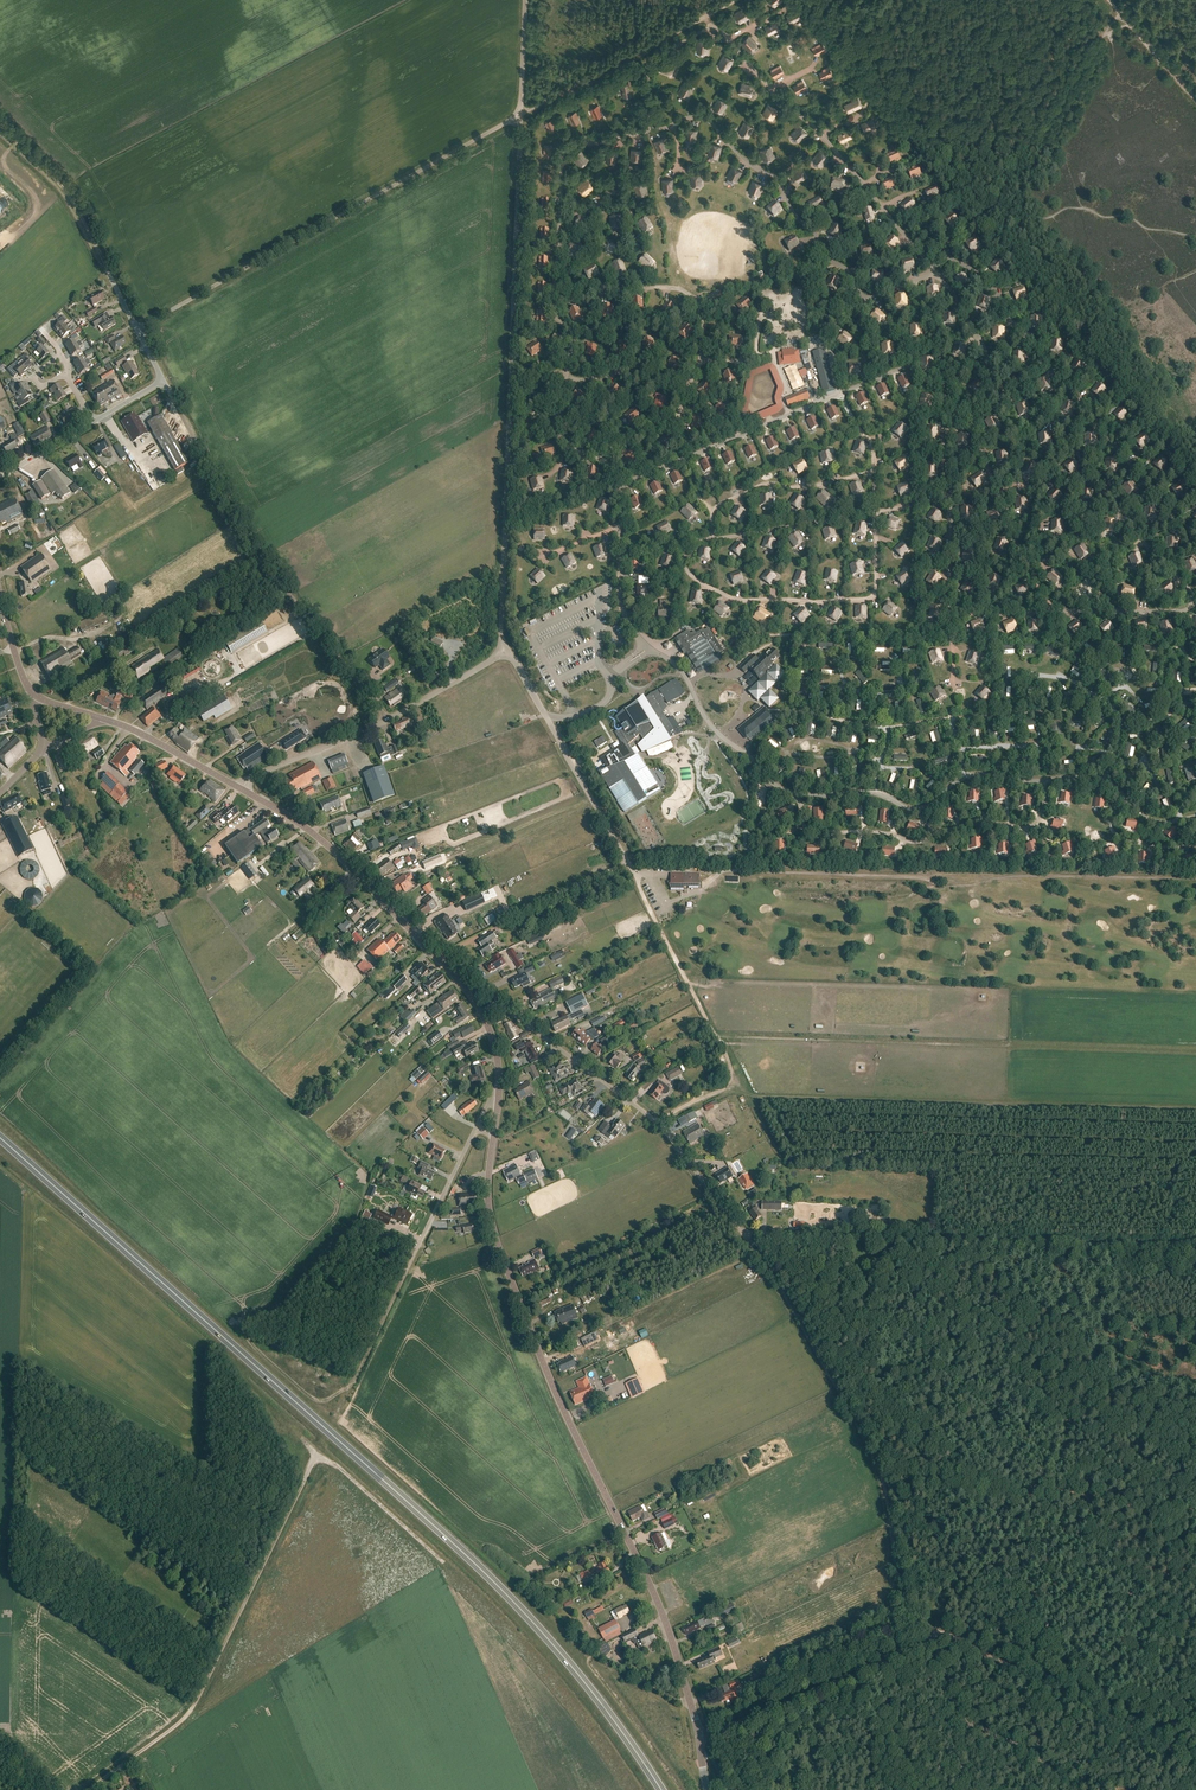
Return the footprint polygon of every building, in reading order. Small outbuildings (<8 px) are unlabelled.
[(735,14),(740,23),(749,17),(749,18),(750,17),(744,8),(744,9),(735,14)] [(787,16),(791,23),(801,18),(797,11),(787,16)] [(779,29),(776,22),(765,28),(769,35),(779,29)] [(742,44),(749,51),(749,52),(757,44),(756,44),(749,37),(749,36),(742,44)] [(697,52),(707,53),(708,53),(707,53),(708,43),(709,43),(709,42),(698,41),(698,42),(697,52)] [(820,53),(821,54),(826,51),(822,45),(821,45),(820,44),(817,46),(812,48),(816,55),(820,53)] [(723,56),(724,56),(719,65),(718,65),(718,66),(728,71),(728,70),(733,61),(724,56),(723,56)] [(670,76),(671,76),(675,66),(674,66),(664,62),(660,72),(661,72),(671,75),(670,76)] [(783,72),(780,66),(775,68),(771,70),(772,71),(771,72),(775,79),(780,76),(779,74),(783,72)] [(823,70),(824,71),(819,74),(823,80),(828,78),(831,76),(831,74),(832,74),(828,67),(823,70)] [(794,87),(797,94),(802,91),(806,89),(805,88),(806,87),(802,81),(797,84),(798,85),(794,87)] [(621,84),(624,98),(632,96),(629,82),(621,84)] [(678,93),(688,98),(693,89),(684,83),(684,84),(679,93),(678,93)] [(740,94),(742,94),(750,96),(751,97),(753,86),(743,84),(742,84),(740,94)] [(728,104),(718,99),(713,108),(722,114),(722,113),(727,104),(728,104)] [(845,105),(848,112),(861,106),(858,99),(845,105)] [(763,114),(772,120),(773,119),(772,119),(777,110),(778,110),(769,104),(768,105),(769,105),(764,114),(763,114)] [(600,111),(601,111),(599,105),(592,109),(592,110),(591,110),(595,119),(602,116),(600,111)] [(576,112),(569,115),(570,116),(568,117),(572,125),(579,122),(577,118),(579,117),(576,112)] [(553,119),(547,122),(547,123),(546,124),(550,132),(557,129),(555,125),(556,124),(553,119)] [(876,126),(872,119),(862,124),(865,131),(876,126)] [(739,132),(742,134),(748,137),(749,137),(748,137),(753,128),(754,128),(744,122),(744,123),(742,127),(739,132)] [(807,134),(799,126),(799,127),(792,134),(791,134),(799,142),(799,141),(806,134),(807,134)] [(685,140),(695,142),(697,131),(687,129),(685,140)] [(838,135),(841,142),(852,137),(849,130),(838,135)] [(654,142),(659,153),(669,148),(664,138),(654,142)] [(708,155),(718,158),(721,147),(711,144),(708,155)] [(546,156),(553,157),(553,151),(552,151),(552,146),(544,146),(544,155),(546,155),(546,156)] [(764,161),(774,158),(774,157),(774,158),(770,148),(771,148),(770,147),(760,151),(761,151),(764,161)] [(632,150),(631,160),(641,161),(642,151),(632,150)] [(573,159),(573,158),(580,166),(580,167),(588,160),(588,159),(588,160),(581,152),(581,151),(573,158),(573,159)] [(607,151),(606,161),(606,162),(617,163),(617,162),(616,162),(617,152),(618,152),(607,151)] [(828,158),(820,151),(819,151),(820,151),(813,159),(821,166),(827,158),(828,158)] [(887,156),(890,163),(894,161),(895,162),(900,160),(897,153),(896,153),(896,152),(892,154),(887,156)] [(908,172),(911,179),(916,177),(920,175),(919,174),(920,173),(917,166),(912,169),(913,170),(908,172)] [(727,177),(736,182),(742,172),(732,167),(727,177)] [(791,174),(796,183),(797,183),(796,183),(806,178),(801,168),(801,169),(792,174),(791,174)] [(544,180),(544,181),(552,181),(552,176),(551,175),(551,171),(543,170),(543,180),(544,180)] [(691,175),(691,186),(702,185),(701,175),(691,175)] [(834,178),(831,189),(832,189),(832,188),(842,191),(845,181),(844,181),(834,179),(834,178)] [(882,184),(885,190),(890,188),(894,186),(893,185),(895,185),(891,178),(886,180),(887,182),(882,184)] [(607,183),(611,192),(610,193),(621,189),(620,189),(617,179),(607,182),(607,183)] [(662,180),(663,192),(674,191),(673,179),(662,180)] [(593,189),(594,188),(587,180),(579,187),(579,186),(578,187),(585,195),(593,188),(593,189)] [(749,192),(758,196),(763,185),(753,181),(749,192)] [(648,193),(644,183),(645,183),(645,182),(634,186),(635,186),(638,196),(638,197),(648,193)] [(925,191),(928,199),(939,194),(936,187),(925,191)] [(809,203),(814,212),(823,207),(824,207),(819,198),(818,198),(819,198),(809,203)] [(543,210),(551,210),(551,205),(549,204),(550,200),(542,199),(542,209),(543,209),(543,210)] [(909,199),(901,206),(901,205),(901,206),(907,214),(915,207),(916,208),(909,199)] [(767,208),(774,216),(782,209),(775,201),(767,208)] [(863,210),(867,221),(874,219),(871,208),(863,210)] [(944,219),(951,228),(959,221),(952,213),(944,219)] [(585,231),(590,221),(589,221),(580,217),(575,226),(576,227),(576,226),(585,230),(585,231)] [(610,229),(621,229),(620,229),(620,218),(621,218),(610,218),(610,229)] [(644,233),(653,228),(653,227),(653,228),(647,219),(647,218),(638,224),(644,233)] [(828,234),(838,239),(838,238),(842,229),(833,224),(832,225),(833,225),(829,234),(828,234)] [(542,240),(549,240),(550,234),(548,234),(548,229),(541,229),(540,238),(542,238),(542,240)] [(784,242),(789,251),(800,245),(795,236),(784,242)] [(884,244),(892,251),(899,243),(891,236),(884,244)] [(980,246),(974,238),(965,243),(971,252),(980,246)] [(569,255),(570,255),(580,255),(581,255),(581,244),(580,244),(580,245),(570,245),(570,244),(569,255)] [(860,247),(862,258),(873,256),(870,245),(860,247)] [(647,270),(655,262),(654,262),(647,255),(639,263),(640,263),(647,270)] [(547,262),(547,258),(540,257),(539,267),(541,267),(541,268),(548,268),(549,263),(547,262)] [(992,269),(999,275),(1006,266),(1000,260),(992,269)] [(612,264),(612,265),(616,274),(615,275),(626,271),(625,271),(622,261),(612,264)] [(902,263),(904,272),(916,269),(914,261),(902,263)] [(599,274),(594,265),(593,265),(584,271),(584,270),(589,280),(590,280),(589,279),(598,274),(599,274)] [(872,281),(883,282),(883,271),(873,271),(872,281)] [(960,287),(968,282),(964,273),(955,278),(960,287)] [(826,285),(836,291),(842,281),(832,275),(826,285)] [(548,289),(546,288),(546,284),(539,283),(538,293),(540,293),(540,294),(547,294),(548,289)] [(939,297),(937,286),(927,288),(928,298),(939,297)] [(1014,293),(1017,301),(1028,297),(1026,289),(1014,293)] [(101,292),(89,299),(93,306),(105,300),(101,292)] [(708,298),(714,306),(722,300),(721,298),(722,297),(718,292),(717,293),(715,292),(708,298)] [(896,306),(907,306),(906,295),(896,295),(896,306)] [(990,300),(980,296),(977,307),(987,310),(990,300)] [(634,298),(634,300),(632,300),(633,310),(643,309),(642,299),(641,300),(640,298),(634,298)] [(736,305),(742,312),(743,312),(750,306),(749,305),(750,304),(746,299),(745,300),(744,298),(736,305)] [(666,303),(661,311),(669,317),(674,308),(673,307),(674,306),(669,302),(668,304),(666,303)] [(613,316),(612,306),(610,306),(610,305),(604,305),(604,307),(602,307),(603,317),(613,316)] [(569,312),(574,321),(583,317),(579,308),(577,309),(576,307),(570,310),(571,312),(569,312)] [(88,317),(97,312),(95,308),(86,313),(88,317)] [(869,318),(878,325),(885,317),(877,310),(869,318)] [(539,321),(539,322),(546,323),(546,317),(545,317),(545,312),(537,312),(537,321),(539,321)] [(944,313),(943,324),(954,324),(955,314),(944,313)] [(92,322),(93,323),(95,327),(101,324),(105,331),(116,324),(111,317),(107,319),(104,314),(92,322)] [(54,329),(58,334),(67,326),(64,323),(67,320),(64,316),(58,321),(60,323),(54,329)] [(1031,316),(1031,327),(1041,328),(1042,317),(1031,316)] [(691,329),(687,325),(685,326),(684,325),(677,332),(685,339),(691,331),(690,330),(691,329)] [(58,334),(63,339),(69,333),(71,336),(73,334),(76,331),(72,326),(69,329),(67,326),(58,334)] [(911,326),(911,336),(921,336),(921,326),(911,326)] [(993,338),(1004,339),(1004,328),(993,328),(993,338)] [(838,340),(846,347),(853,339),(845,332),(838,340)] [(552,338),(559,344),(563,339),(556,334),(552,338)] [(127,344),(122,336),(116,340),(113,335),(105,340),(108,344),(110,343),(116,351),(120,349),(119,348),(127,344)] [(742,344),(742,342),(742,337),(740,337),(740,336),(730,337),(731,347),(741,346),(740,344),(742,344)] [(44,347),(46,345),(41,338),(38,341),(41,345),(35,350),(43,359),(49,353),(44,347)] [(651,340),(651,338),(644,339),(645,341),(643,341),(645,351),(655,349),(653,339),(651,340)] [(65,345),(68,351),(82,343),(80,341),(76,343),(74,340),(65,345)] [(1051,350),(1061,352),(1063,341),(1052,340),(1051,350)] [(620,345),(619,352),(627,353),(628,342),(619,341),(618,344),(620,345)] [(528,348),(534,356),(542,351),(541,350),(542,349),(538,343),(537,344),(536,342),(528,348)] [(68,351),(72,356),(80,351),(79,348),(83,346),(82,343),(68,351)] [(586,355),(593,357),(597,347),(588,343),(586,347),(588,347),(586,355)] [(882,344),(883,355),(893,354),(892,343),(882,344)] [(953,354),(963,356),(966,346),(955,344),(953,354)] [(85,353),(87,357),(91,354),(92,357),(96,355),(92,349),(85,353)] [(779,353),(780,365),(801,364),(800,350),(795,351),(795,349),(783,349),(783,353),(779,353)] [(813,353),(816,365),(823,393),(835,390),(825,350),(813,353)] [(1013,362),(1023,362),(1024,352),(1014,352),(1013,362)] [(20,364),(27,372),(33,367),(29,363),(32,361),(26,354),(21,358),(24,361),(20,364)] [(123,367),(130,380),(140,374),(132,362),(129,363),(125,356),(115,362),(118,366),(122,364),(123,367)] [(73,363),(77,369),(89,361),(88,359),(84,361),(82,358),(73,363)] [(680,370),(679,360),(677,360),(677,358),(670,359),(671,361),(669,362),(671,371),(680,370)] [(933,368),(933,365),(932,358),(922,358),(922,365),(922,369),(933,368)] [(1075,360),(1071,369),(1080,374),(1085,365),(1075,360)] [(77,369),(80,374),(89,369),(87,366),(91,364),(89,361),(77,369)] [(18,373),(21,377),(27,372),(20,364),(17,367),(14,364),(9,369),(15,376),(18,373)] [(849,364),(849,365),(849,375),(860,375),(860,364),(849,364)] [(114,373),(112,369),(100,376),(102,380),(114,373)] [(725,373),(725,374),(724,375),(726,385),(736,382),(733,372),(731,373),(731,371),(725,373)] [(906,376),(902,378),(902,377),(898,379),(903,389),(910,385),(908,381),(909,381),(908,378),(907,379),(906,376)] [(1051,387),(1047,377),(1038,381),(1041,391),(1051,387)] [(97,391),(92,394),(99,406),(121,393),(113,380),(96,389),(97,391)] [(969,387),(976,395),(983,388),(977,380),(969,387)] [(697,390),(706,396),(711,387),(709,386),(710,385),(705,381),(704,383),(703,382),(697,390)] [(17,393),(19,396),(29,389),(25,383),(20,387),(18,384),(11,388),(14,394),(17,393)] [(1092,392),(1100,398),(1107,390),(1098,383),(1092,392)] [(55,395),(63,390),(59,384),(49,389),(51,393),(53,392),(55,395)] [(877,387),(881,397),(889,394),(887,390),(888,389),(886,387),(885,384),(881,386),(877,387)] [(606,393),(614,399),(620,391),(619,390),(620,388),(614,385),(613,386),(612,385),(606,393)] [(19,396),(21,399),(17,402),(21,408),(30,402),(30,401),(29,402),(28,402),(27,399),(33,395),(29,389),(19,396)] [(785,398),(789,408),(810,399),(806,389),(785,398)] [(55,398),(57,402),(67,397),(63,390),(55,395),(57,397),(55,398)] [(587,398),(580,391),(579,392),(578,391),(573,395),(574,397),(573,398),(580,405),(587,398)] [(529,393),(529,401),(540,401),(540,393),(529,393)] [(860,395),(856,396),(861,406),(868,403),(866,399),(867,398),(866,396),(865,396),(864,393),(860,395)] [(657,398),(654,406),(662,409),(666,398),(657,394),(655,398),(657,398)] [(920,405),(930,408),(932,398),(922,395),(920,405)] [(1061,411),(1071,415),(1074,405),(1064,401),(1061,411)] [(1017,406),(1020,416),(1030,413),(1027,403),(1017,406)] [(724,405),(722,406),(722,404),(716,407),(717,409),(715,409),(719,419),(728,415),(724,405)] [(837,409),(836,410),(835,407),(831,409),(831,408),(827,410),(832,420),(839,416),(837,412),(838,412),(837,409)] [(1113,414),(1120,421),(1128,415),(1121,407),(1113,414)] [(65,412),(72,423),(78,419),(75,412),(77,411),(75,408),(69,412),(68,410),(65,412)] [(625,416),(631,423),(639,417),(638,416),(639,415),(635,410),(634,411),(633,409),(625,416)] [(39,416),(44,424),(50,421),(45,412),(39,416)] [(62,420),(66,426),(72,423),(65,412),(63,413),(64,415),(58,418),(59,421),(62,420)] [(138,417),(137,417),(134,414),(121,421),(133,442),(148,433),(138,417)] [(147,423),(174,471),(188,463),(160,415),(147,423)] [(693,419),(695,420),(692,427),(699,430),(703,419),(694,416),(693,419)] [(985,421),(990,430),(1000,425),(994,416),(985,421)] [(811,419),(807,420),(812,430),(819,427),(817,423),(818,422),(817,420),(816,420),(815,417),(811,419)] [(892,432),(900,438),(908,429),(899,422),(892,432)] [(925,436),(935,440),(939,430),(929,426),(925,436)] [(30,437),(36,446),(52,436),(47,427),(30,437)] [(587,432),(589,432),(586,440),(594,443),(597,432),(588,428),(587,432)] [(796,430),(796,431),(795,428),(791,430),(791,429),(787,431),(792,441),(799,437),(797,434),(798,433),(796,430)] [(675,439),(671,434),(670,435),(669,433),(661,440),(667,448),(675,441),(674,440),(675,439)] [(1039,434),(1040,444),(1051,443),(1049,433),(1039,434)] [(2,447),(7,454),(17,448),(15,444),(19,442),(14,434),(10,436),(13,441),(2,447)] [(1085,434),(1085,445),(1096,444),(1095,434),(1085,434)] [(1150,442),(1143,434),(1135,440),(1141,448),(1150,442)] [(968,446),(968,435),(958,435),(958,446),(968,446)] [(766,441),(771,450),(778,447),(776,443),(777,443),(776,440),(775,440),(774,438),(770,439),(766,441)] [(103,439),(98,442),(98,441),(91,445),(96,453),(97,455),(99,456),(102,454),(102,452),(101,451),(108,447),(103,439)] [(853,452),(863,455),(866,445),(856,442),(853,452)] [(113,446),(121,459),(127,456),(120,443),(113,446)] [(551,445),(541,448),(544,458),(554,455),(553,453),(555,453),(553,447),(551,447),(551,445)] [(749,447),(745,449),(749,459),(757,455),(755,452),(756,451),(754,448),(754,449),(753,446),(749,448),(749,447)] [(134,460),(127,450),(125,451),(129,457),(128,457),(131,461),(134,460)] [(623,452),(624,456),(626,455),(627,463),(634,462),(633,450),(623,452)] [(820,454),(823,464),(833,461),(830,451),(820,454)] [(733,458),(734,457),(732,454),(732,455),(731,452),(727,454),(723,455),(728,465),(735,461),(733,458)] [(996,453),(997,463),(1008,462),(1007,452),(996,453)] [(80,469),(83,467),(81,463),(76,455),(66,461),(71,469),(77,465),(80,469)] [(1153,464),(1161,471),(1168,463),(1160,456),(1153,464)] [(894,463),(900,472),(909,466),(903,457),(894,463)] [(1064,465),(1070,473),(1078,467),(1072,458),(1064,465)] [(705,461),(705,460),(701,462),(706,472),(713,468),(711,465),(712,464),(711,461),(710,462),(709,459),(705,461)] [(1105,459),(1106,470),(1117,469),(1116,459),(1105,459)] [(793,465),(798,474),(807,469),(802,460),(793,465)] [(1023,473),(1033,476),(1037,467),(1027,463),(1023,473)] [(926,476),(936,477),(937,466),(926,466),(926,476)] [(586,478),(596,480),(598,470),(596,470),(596,468),(590,467),(590,469),(588,468),(586,478)] [(33,486),(42,500),(51,494),(52,495),(55,493),(58,497),(59,496),(62,500),(70,493),(52,470),(40,478),(41,480),(33,486)] [(93,474),(100,483),(106,478),(98,470),(93,474)] [(573,472),(562,470),(561,481),(571,483),(573,472)] [(674,473),(671,475),(675,484),(682,481),(681,477),(680,474),(679,474),(678,472),(675,474),(674,473)] [(970,479),(976,488),(986,481),(980,473),(970,479)] [(531,480),(534,490),(544,488),(541,477),(531,480)] [(1122,487),(1129,495),(1137,489),(1131,481),(1122,487)] [(658,482),(654,484),(654,483),(650,485),(655,495),(662,491),(661,487),(660,484),(659,485),(658,482)] [(863,492),(860,482),(850,485),(853,495),(863,492)] [(897,487),(900,497),(910,493),(907,483),(897,487)] [(1172,488),(1177,497),(1186,492),(1181,483),(1172,488)] [(1054,489),(1047,496),(1055,503),(1062,496),(1054,489)] [(1082,489),(1081,499),(1091,500),(1092,491),(1082,489)] [(24,495),(32,509),(41,505),(33,490),(24,495)] [(831,498),(824,491),(816,498),(823,506),(831,498)] [(760,495),(761,506),(771,505),(771,494),(760,495)] [(789,504),(798,510),(804,500),(796,494),(789,504)] [(631,499),(635,509),(643,505),(641,502),(642,501),(640,498),(640,499),(638,496),(635,498),(634,498),(631,499)] [(0,505),(0,523),(1,523),(2,524),(6,522),(6,523),(23,515),(15,498),(0,505)] [(1015,499),(1017,510),(1027,509),(1026,498),(1015,499)] [(596,509),(607,513),(610,503),(600,499),(596,509)] [(689,505),(681,512),(689,520),(697,513),(689,505)] [(740,521),(746,512),(737,506),(731,515),(740,521)] [(961,508),(962,519),(972,519),(972,507),(961,508)] [(1144,518),(1155,519),(1156,508),(1145,508),(1144,518)] [(927,518),(936,524),(942,515),(933,509),(927,518)] [(986,514),(990,523),(1000,520),(996,510),(986,514)] [(574,516),(563,516),(563,526),(574,527),(574,516)] [(886,526),(896,530),(900,520),(890,516),(886,526)] [(1105,532),(1115,533),(1116,521),(1105,520),(1105,532)] [(1052,531),(1062,531),(1062,521),(1052,521),(1052,531)] [(667,522),(656,527),(661,537),(672,531),(667,522)] [(854,534),(865,536),(867,524),(857,522),(854,534)] [(7,530),(10,535),(20,530),(17,524),(7,530)] [(823,530),(826,540),(836,537),(833,527),(823,530)] [(533,539),(544,539),(544,529),(533,529),(533,539)] [(795,548),(804,542),(797,532),(789,538),(795,548)] [(776,541),(766,537),(762,547),(772,551),(776,541)] [(931,538),(927,547),(937,551),(941,541),(931,538)] [(1166,548),(1177,548),(1177,538),(1167,538),(1166,548)] [(994,549),(1004,552),(1007,542),(998,539),(994,549)] [(738,542),(731,550),(739,557),(746,549),(738,542)] [(894,550),(901,558),(909,551),(902,543),(894,550)] [(593,548),(597,558),(608,554),(604,544),(593,548)] [(1074,550),(1081,560),(1090,554),(1083,544),(1074,550)] [(711,550),(701,548),(699,558),(709,560),(711,550)] [(964,549),(962,560),(973,562),(975,551),(964,549)] [(28,583),(20,584),(22,597),(30,596),(28,585),(31,583),(31,584),(36,581),(37,581),(52,570),(40,553),(39,554),(40,555),(21,568),(20,568),(30,582),(28,583)] [(1129,557),(1134,568),(1143,563),(1138,553),(1129,557)] [(567,569),(576,563),(571,554),(562,560),(567,569)] [(674,559),(664,555),(661,565),(671,569),(674,559)] [(1187,573),(1195,570),(1195,566),(1193,560),(1184,564),(1187,573)] [(863,573),(860,562),(850,565),(853,575),(863,573)] [(530,576),(537,584),(545,576),(538,569),(530,576)] [(1047,578),(1056,585),(1062,577),(1053,569),(1047,578)] [(827,570),(825,580),(835,582),(837,572),(827,570)] [(762,579),(770,586),(776,577),(768,571),(762,579)] [(794,582),(804,586),(808,575),(798,571),(794,582)] [(896,577),(902,586),(911,580),(905,571),(896,577)] [(740,572),(730,575),(734,585),(744,581),(740,572)] [(926,582),(935,587),(941,578),(932,572),(926,582)] [(987,584),(997,588),(1001,578),(991,574),(987,584)] [(638,585),(638,594),(650,594),(649,585),(649,577),(639,577),(639,585),(638,585)] [(961,590),(967,594),(970,596),(975,586),(966,581),(961,590)] [(1159,588),(1166,597),(1175,589),(1168,581),(1159,588)] [(1029,592),(1024,583),(1015,587),(1020,597),(1029,592)] [(1121,596),(1133,599),(1135,588),(1124,586),(1121,596)] [(692,591),(690,603),(700,605),(703,593),(692,591)] [(659,608),(659,618),(671,617),(671,608),(665,608),(665,604),(666,604),(665,600),(660,600),(660,608),(659,608)] [(720,602),(714,610),(722,617),(729,608),(720,602)] [(889,602),(882,610),(891,617),(897,608),(889,602)] [(856,606),(856,618),(866,618),(867,607),(856,606)] [(929,616),(939,618),(942,608),(932,606),(929,616)] [(794,615),(801,623),(809,615),(802,607),(794,615)] [(827,616),(836,622),(841,613),(832,607),(827,616)] [(754,617),(764,624),(770,615),(761,609),(754,617)] [(1003,624),(1007,633),(1017,629),(1013,619),(1003,624)] [(971,623),(974,633),(984,630),(981,620),(971,623)] [(1146,630),(1145,620),(1135,621),(1136,632),(1146,630)] [(230,653),(266,631),(260,621),(224,642),(230,653)] [(1028,631),(1038,631),(1038,621),(1028,621),(1028,631)] [(1068,627),(1075,635),(1083,629),(1076,621),(1068,627)] [(1114,628),(1107,621),(1100,627),(1106,635),(1114,628)] [(1172,631),(1170,621),(1160,623),(1162,634),(1172,631)] [(688,630),(677,638),(687,654),(689,658),(693,655),(703,671),(710,665),(712,668),(720,662),(718,660),(722,658),(720,654),(724,652),(714,636),(709,628),(705,631),(704,629),(696,634),(695,632),(691,634),(688,630)] [(440,641),(432,638),(431,642),(441,646),(441,645),(442,645),(443,643),(442,642),(440,641)] [(807,640),(795,642),(796,649),(807,649),(807,640)] [(99,648),(103,654),(112,649),(108,642),(99,648)] [(1093,650),(1084,642),(1079,648),(1088,656),(1093,650)] [(1036,646),(1023,646),(1025,654),(1037,654),(1036,646)] [(40,661),(51,680),(51,679),(69,669),(68,666),(71,664),(70,661),(82,654),(78,647),(67,654),(63,648),(63,647),(61,648),(62,649),(40,661)] [(1061,654),(1048,648),(1045,655),(1058,661),(1061,654)] [(131,666),(138,679),(150,671),(149,668),(164,659),(158,649),(149,655),(131,666)] [(182,656),(177,649),(170,654),(172,657),(166,661),(168,665),(182,656)] [(753,655),(740,668),(745,673),(749,669),(761,681),(749,692),(758,701),(761,698),(761,699),(769,708),(778,699),(769,690),(784,675),(776,667),(775,668),(771,665),(779,657),(780,656),(772,649),(771,651),(764,657),(761,655),(757,659),(753,655)] [(1125,649),(1110,649),(1111,657),(1125,658),(1125,649)] [(121,650),(114,654),(117,659),(125,655),(121,650)] [(375,668),(379,665),(383,671),(390,665),(386,660),(389,658),(383,650),(369,660),(375,668)] [(943,660),(939,650),(929,653),(933,663),(943,660)] [(966,662),(976,665),(980,655),(970,652),(966,662)] [(1155,664),(1142,664),(1142,672),(1154,672),(1155,664)] [(801,665),(801,675),(810,675),(808,665),(801,665)] [(834,666),(821,665),(822,673),(835,674),(834,666)] [(1077,665),(1071,672),(1079,680),(1085,673),(1077,665)] [(198,666),(181,676),(183,679),(200,669),(198,666)] [(860,672),(854,676),(862,686),(868,683),(860,672)] [(1105,672),(1097,676),(1104,687),(1112,682),(1105,672)] [(1173,674),(1175,686),(1182,686),(1181,674),(1173,674)] [(383,687),(386,692),(398,684),(395,679),(383,687)] [(599,773),(610,790),(617,801),(623,811),(624,813),(638,804),(647,799),(647,798),(661,790),(660,788),(649,770),(649,771),(638,754),(636,755),(629,744),(640,735),(644,741),(641,743),(645,749),(683,734),(683,733),(673,718),(668,721),(662,711),(667,708),(663,702),(665,700),(668,704),(685,694),(676,680),(657,692),(644,701),(643,701),(642,700),(640,701),(641,703),(640,703),(616,718),(621,726),(622,728),(619,730),(615,732),(623,744),(624,746),(617,750),(603,759),(606,764),(606,765),(606,764),(609,769),(599,773)] [(165,683),(140,699),(147,710),(161,701),(160,699),(171,692),(165,683)] [(982,686),(975,694),(983,701),(990,693),(982,686)] [(1034,686),(1026,686),(1026,697),(1034,698),(1034,686)] [(945,696),(940,687),(930,692),(936,701),(945,696)] [(398,689),(384,698),(390,706),(392,704),(393,706),(404,699),(398,689)] [(1011,689),(1006,689),(1005,694),(1002,695),(1002,699),(1006,699),(1011,699),(1011,689)] [(1065,689),(1057,690),(1058,701),(1067,700),(1065,689)] [(109,707),(116,711),(121,703),(119,702),(120,699),(113,695),(112,698),(108,696),(108,695),(101,692),(96,702),(108,708),(109,707)] [(810,693),(801,692),(799,702),(808,703),(810,693)] [(823,695),(815,694),(813,705),(822,706),(823,695)] [(223,695),(197,709),(203,722),(214,715),(215,718),(231,709),(223,695)] [(842,696),(833,695),(832,706),(840,706),(842,696)] [(918,695),(912,696),(914,709),(920,708),(918,695)] [(1187,695),(1176,697),(1176,705),(1188,704),(1187,695)] [(0,701),(0,719),(5,718),(4,717),(8,716),(9,718),(13,717),(12,713),(13,713),(7,698),(0,701)] [(856,698),(847,698),(847,706),(856,706),(856,698)] [(1128,699),(1121,708),(1132,716),(1137,708),(1128,699)] [(758,704),(752,709),(755,712),(761,708),(758,704)] [(160,716),(152,707),(140,718),(148,727),(160,716)] [(764,708),(738,730),(746,740),(748,738),(750,740),(775,720),(764,708)] [(1101,714),(1091,721),(1094,725),(1103,718),(1101,714)] [(403,721),(393,725),(396,732),(412,725),(408,716),(402,719),(403,721)] [(278,724),(276,717),(267,720),(269,726),(278,724)] [(1184,719),(1176,728),(1181,733),(1191,727),(1184,719)] [(813,720),(807,720),(805,735),(810,736),(815,736),(817,722),(813,722),(813,720)] [(1023,722),(1024,731),(1034,729),(1034,726),(1037,725),(1036,721),(1023,722)] [(176,726),(182,730),(180,734),(174,728),(168,735),(175,742),(176,746),(187,754),(199,739),(178,723),(176,726)] [(835,737),(838,726),(833,726),(833,723),(827,723),(825,739),(831,739),(831,737),(835,737)] [(1005,725),(1006,733),(1015,732),(1015,728),(1018,728),(1017,724),(1005,725)] [(988,726),(989,739),(997,738),(997,732),(993,732),(992,725),(988,726)] [(1160,726),(1160,737),(1168,736),(1167,725),(1160,726)] [(225,738),(230,747),(241,742),(236,731),(235,732),(232,726),(224,731),(228,737),(225,738)] [(605,727),(587,738),(591,744),(594,742),(598,748),(613,739),(605,727)] [(786,727),(781,729),(789,741),(797,737),(792,727),(788,729),(786,727)] [(974,727),(970,728),(971,742),(980,741),(979,730),(975,731),(974,727)] [(1142,727),(1128,730),(1130,739),(1140,737),(1139,733),(1143,732),(1142,727)] [(858,733),(854,732),(854,729),(848,730),(845,743),(852,743),(856,743),(858,733)] [(1114,732),(1110,730),(1106,744),(1111,746),(1114,732)] [(289,736),(281,741),(286,750),(305,738),(303,734),(300,736),(298,732),(295,734),(290,737),(289,736)] [(938,732),(929,735),(932,745),(941,743),(938,732)] [(243,738),(246,742),(254,737),(252,733),(243,738)] [(98,745),(90,734),(80,740),(81,741),(75,746),(81,756),(88,752),(98,745)] [(915,734),(903,737),(905,743),(917,740),(915,734)] [(1195,737),(1189,734),(1181,738),(1186,744),(1195,737)] [(883,736),(869,735),(869,743),(879,745),(878,741),(882,742),(883,736)] [(0,750),(9,741),(5,737),(0,741),(0,749),(0,750)] [(13,741),(12,740),(0,751),(0,759),(9,769),(26,753),(24,751),(25,749),(22,746),(23,745),(16,738),(13,741)] [(686,742),(689,752),(700,749),(697,739),(686,742)] [(766,740),(763,744),(773,755),(778,751),(776,749),(779,745),(771,739),(768,742),(766,740)] [(388,752),(390,756),(394,755),(398,753),(395,746),(387,749),(387,747),(385,748),(382,740),(374,744),(379,756),(388,752)] [(1162,744),(1163,754),(1173,751),(1171,740),(1162,744)] [(1132,743),(1127,742),(1124,756),(1129,757),(1129,756),(1133,756),(1135,747),(1131,746),(1132,743)] [(236,759),(243,770),(246,768),(248,770),(268,758),(258,743),(245,752),(242,755),(236,759)] [(110,763),(127,778),(130,774),(126,771),(134,761),(136,758),(140,753),(130,745),(128,747),(125,745),(110,763)] [(92,753),(96,759),(104,754),(100,748),(92,753)] [(327,761),(333,774),(349,768),(344,754),(327,761)] [(907,754),(894,754),(894,762),(907,762),(907,754)] [(1101,754),(1092,755),(1092,768),(1101,768),(1101,754)] [(794,761),(789,755),(787,757),(777,767),(782,771),(794,761)] [(939,756),(928,755),(928,760),(939,763),(939,756)] [(1007,757),(999,757),(999,766),(1007,767),(1007,757)] [(1027,760),(1017,760),(1015,768),(1026,770),(1027,760)] [(155,766),(158,772),(167,768),(164,761),(155,766)] [(285,781),(290,792),(296,789),(297,790),(301,788),(301,789),(321,778),(312,762),(289,775),(290,778),(285,781)] [(139,764),(130,775),(135,780),(145,769),(139,764)] [(843,778),(842,765),(838,765),(838,767),(835,766),(835,777),(839,776),(839,778),(843,778)] [(861,777),(862,765),(857,765),(857,766),(853,766),(853,776),(856,776),(856,779),(861,777)] [(177,782),(179,784),(186,775),(173,766),(167,775),(170,777),(170,778),(176,783),(177,782)] [(362,774),(373,802),(394,795),(383,766),(362,774)] [(826,781),(825,769),(820,768),(820,770),(816,771),(818,781),(822,781),(826,781)] [(1188,770),(1179,773),(1183,785),(1194,782),(1188,770)] [(1138,775),(1131,771),(1122,779),(1128,785),(1138,775)] [(43,792),(44,796),(51,794),(50,790),(51,789),(46,773),(38,776),(40,782),(39,783),(42,792),(43,792)] [(99,785),(117,802),(127,792),(119,784),(108,773),(100,781),(102,783),(99,785)] [(897,776),(892,774),(888,784),(893,786),(897,776)] [(331,777),(322,781),(326,791),(335,787),(331,777)] [(152,783),(155,790),(160,787),(156,780),(152,783)] [(205,783),(200,790),(215,802),(224,791),(210,780),(207,784),(205,783)] [(932,780),(926,787),(928,790),(935,783),(932,780)] [(1153,787),(1146,782),(1139,792),(1145,797),(1153,787)] [(311,786),(302,791),(305,797),(314,793),(311,786)] [(994,798),(995,802),(1004,800),(1003,793),(1005,793),(1004,789),(1002,790),(1002,791),(995,792),(996,798),(994,798)] [(184,800),(188,803),(195,794),(191,791),(184,800)] [(980,795),(980,791),(977,791),(977,792),(970,792),(970,798),(968,798),(968,801),(978,802),(978,795),(980,795)] [(1071,797),(1072,793),(1069,793),(1069,794),(1062,794),(1061,799),(1059,799),(1059,802),(1068,804),(1069,797),(1071,797)] [(13,808),(12,807),(15,806),(22,803),(18,794),(13,796),(13,797),(11,798),(10,796),(0,802),(0,804),(5,813),(13,808)] [(64,795),(59,796),(63,808),(68,806),(64,795)] [(1030,799),(1032,799),(1033,796),(1030,795),(1030,797),(1023,797),(1023,802),(1020,802),(1020,806),(1030,806),(1030,799)] [(323,811),(325,811),(325,812),(331,810),(331,808),(334,807),(335,808),(342,805),(338,796),(320,803),(323,811)] [(408,802),(410,806),(420,802),(418,798),(408,802)] [(1095,808),(1103,809),(1104,802),(1105,802),(1106,799),(1103,798),(1103,800),(1096,799),(1095,808)] [(1167,800),(1159,800),(1163,810),(1168,810),(1167,800)] [(196,815),(201,821),(211,811),(206,805),(196,815)] [(238,813),(232,805),(229,807),(221,814),(218,811),(211,817),(216,823),(222,818),(226,823),(236,815),(238,813)] [(369,807),(355,812),(357,818),(371,813),(369,807)] [(858,814),(857,807),(848,808),(849,815),(858,814)] [(944,807),(944,815),(945,815),(945,818),(951,819),(952,815),(953,815),(953,807),(944,807)] [(383,811),(385,816),(394,813),(392,808),(383,811)] [(787,808),(779,811),(782,818),(790,815),(787,808)] [(880,820),(887,821),(888,811),(881,811),(880,820)] [(16,816),(1,823),(17,856),(33,849),(16,816)] [(1126,827),(1133,828),(1133,830),(1136,830),(1137,827),(1135,827),(1137,821),(1131,820),(1131,818),(1128,817),(1126,827)] [(224,846),(237,864),(262,847),(255,836),(260,833),(267,843),(270,841),(271,841),(279,836),(274,829),(269,832),(266,828),(269,825),(265,819),(245,833),(244,832),(224,846)] [(345,820),(331,825),(335,836),(349,831),(345,820)] [(1050,829),(1054,830),(1054,828),(1061,830),(1064,821),(1061,820),(1060,822),(1054,820),(1052,826),(1051,826),(1050,829)] [(909,830),(918,834),(921,828),(913,823),(909,830)] [(1163,833),(1171,839),(1175,834),(1177,836),(1179,833),(1177,831),(1176,832),(1171,827),(1167,832),(1166,830),(1163,833)] [(348,850),(354,855),(356,852),(355,851),(358,848),(359,849),(362,845),(358,841),(361,838),(355,833),(352,836),(344,846),(348,849),(348,850)] [(980,841),(981,841),(981,838),(978,838),(978,839),(972,839),(972,845),(970,845),(970,849),(980,848),(980,841)] [(849,841),(846,848),(855,851),(857,845),(849,841)] [(1026,852),(1027,855),(1036,851),(1034,845),(1036,844),(1035,841),(1032,842),(1032,843),(1026,845),(1028,851),(1026,852)] [(1072,845),(1071,841),(1069,842),(1069,843),(1063,845),(1064,851),(1062,852),(1063,855),(1073,852),(1071,845),(1072,845)] [(308,872),(319,863),(312,855),(310,856),(308,852),(309,851),(306,847),(304,848),(299,842),(290,849),(297,857),(294,859),(293,858),(290,861),(297,869),(300,866),(296,861),(298,860),(308,872)] [(997,854),(1007,854),(1007,847),(1009,847),(1009,843),(1006,843),(1006,844),(999,844),(999,850),(997,850),(997,854)] [(387,851),(390,855),(400,848),(397,844),(387,851)] [(885,847),(884,855),(894,856),(894,848),(885,847)] [(1115,850),(1114,847),(1111,848),(1112,849),(1105,851),(1107,857),(1105,857),(1106,860),(1115,857),(1113,851),(1115,850)] [(212,858),(209,853),(202,858),(206,863),(212,858)] [(1139,854),(1139,863),(1147,863),(1147,856),(1149,856),(1149,853),(1146,853),(1146,854),(1139,854)] [(1186,865),(1194,865),(1194,858),(1195,858),(1195,857),(1195,855),(1193,855),(1193,856),(1186,856),(1186,865)] [(422,863),(425,870),(442,862),(439,856),(422,863)] [(206,863),(210,869),(217,864),(213,859),(206,863)] [(393,867),(388,859),(382,862),(383,864),(375,870),(380,876),(393,867)] [(404,892),(412,886),(409,881),(413,878),(410,873),(405,877),(404,875),(396,880),(393,883),(394,884),(392,886),(397,893),(402,889),(404,892)] [(671,881),(671,884),(672,884),(672,887),(680,887),(680,884),(686,885),(699,885),(699,881),(699,874),(671,874),(671,881)] [(293,889),(300,898),(316,886),(308,877),(293,889)] [(430,881),(422,887),(427,894),(433,889),(430,886),(432,884),(430,881)] [(480,893),(462,902),(466,911),(484,902),(480,893)] [(418,910),(423,917),(437,906),(431,898),(429,896),(422,901),(425,905),(418,910)] [(349,917),(354,923),(360,917),(357,914),(364,908),(355,898),(347,906),(353,913),(349,917)] [(475,911),(469,915),(473,922),(479,918),(475,911)] [(446,914),(434,923),(442,934),(443,933),(448,940),(458,933),(454,929),(456,928),(450,920),(450,921),(448,919),(449,918),(446,914)] [(459,915),(454,917),(459,926),(464,923),(459,915)] [(365,928),(370,934),(377,927),(379,924),(374,919),(365,928)] [(347,931),(342,926),(338,929),(344,935),(347,931)] [(492,941),(497,938),(493,932),(478,941),(482,947),(479,950),(484,957),(492,951),(497,948),(494,944),(492,941)] [(352,941),(356,945),(358,943),(360,945),(363,942),(355,933),(352,936),(354,939),(352,941)] [(386,939),(382,943),(378,939),(367,950),(377,962),(401,939),(395,933),(393,935),(392,934),(389,937),(390,938),(387,940),(386,939)] [(527,940),(529,944),(543,938),(541,933),(527,940)] [(393,951),(396,955),(403,948),(400,945),(393,951)] [(507,952),(518,968),(523,965),(513,949),(507,952)] [(562,951),(550,956),(553,961),(562,957),(560,954),(563,953),(562,951)] [(491,957),(493,960),(485,965),(490,973),(493,971),(494,971),(506,963),(500,955),(498,952),(491,957)] [(373,968),(369,964),(368,965),(364,961),(357,967),(364,975),(373,968)] [(411,972),(418,980),(423,975),(423,976),(428,970),(421,963),(416,968),(411,972)] [(423,985),(430,994),(445,983),(438,973),(423,985)] [(511,980),(515,988),(522,985),(524,988),(531,984),(525,973),(511,980)] [(406,982),(401,977),(397,980),(391,986),(396,992),(406,982)] [(548,982),(551,988),(563,982),(561,977),(554,980),(554,979),(548,982)] [(418,987),(409,996),(413,1000),(422,991),(418,987)] [(556,998),(551,989),(547,991),(547,992),(545,993),(545,992),(540,995),(541,997),(538,999),(537,997),(534,999),(535,1000),(531,1002),(535,1009),(549,1002),(556,998)] [(437,1001),(437,1002),(426,1011),(432,1019),(443,1010),(444,1011),(458,1000),(452,991),(446,995),(446,994),(437,1001)] [(567,1016),(552,1024),(556,1032),(571,1025),(569,1022),(578,1017),(579,1020),(585,1017),(582,1010),(588,1006),(583,995),(567,1003),(572,1014),(567,1016)] [(455,1020),(458,1024),(463,1021),(470,1017),(462,1005),(455,1009),(460,1017),(455,1020)] [(400,1017),(406,1023),(417,1014),(413,1010),(409,1013),(407,1010),(400,1017)] [(605,1017),(603,1018),(602,1016),(591,1021),(593,1026),(615,1016),(613,1011),(604,1016),(605,1017)] [(623,1021),(613,1026),(615,1031),(625,1026),(623,1021)] [(636,1021),(629,1025),(632,1029),(638,1026),(636,1021)] [(507,1033),(512,1041),(519,1037),(511,1022),(505,1025),(508,1032),(507,1033)] [(400,1038),(410,1027),(407,1024),(396,1034),(400,1038)] [(452,1033),(455,1039),(462,1035),(463,1038),(474,1032),(470,1025),(459,1030),(452,1033)] [(572,1036),(579,1041),(586,1032),(582,1029),(581,1031),(577,1028),(572,1036)] [(586,1032),(579,1041),(585,1046),(591,1039),(592,1039),(598,1037),(594,1028),(586,1032)] [(428,1037),(433,1044),(443,1036),(437,1030),(428,1037)] [(591,1050),(598,1056),(604,1048),(606,1050),(611,1047),(607,1040),(609,1039),(607,1037),(600,1041),(602,1043),(599,1046),(596,1044),(591,1050)] [(447,1045),(449,1048),(459,1042),(457,1039),(447,1045)] [(521,1048),(522,1050),(521,1050),(523,1052),(525,1051),(527,1055),(529,1054),(530,1056),(528,1057),(532,1064),(540,1059),(530,1041),(526,1043),(526,1042),(524,1043),(525,1044),(524,1044),(523,1041),(514,1046),(517,1051),(521,1048)] [(463,1051),(466,1057),(478,1051),(476,1047),(477,1046),(475,1043),(474,1043),(473,1042),(462,1049),(460,1045),(451,1050),(455,1056),(463,1051)] [(443,1053),(446,1058),(452,1054),(450,1049),(446,1051),(443,1053)] [(606,1062),(612,1066),(613,1066),(616,1068),(621,1062),(619,1061),(623,1056),(620,1053),(619,1054),(615,1051),(606,1062)] [(632,1057),(635,1061),(642,1057),(639,1052),(632,1057)] [(555,1058),(552,1054),(543,1058),(546,1063),(555,1058)] [(639,1075),(641,1072),(635,1067),(636,1066),(632,1063),(631,1065),(625,1072),(626,1073),(624,1075),(632,1082),(638,1074),(639,1075)] [(552,1076),(566,1069),(566,1068),(563,1070),(560,1064),(549,1070),(552,1076)] [(457,1075),(460,1075),(464,1074),(463,1071),(468,1069),(466,1065),(455,1070),(457,1075)] [(475,1081),(476,1083),(486,1081),(484,1071),(482,1072),(480,1065),(472,1067),(474,1075),(469,1076),(471,1082),(475,1081)] [(528,1067),(534,1080),(539,1077),(534,1065),(528,1067)] [(410,1076),(414,1081),(424,1071),(420,1066),(410,1076)] [(553,1076),(556,1082),(569,1075),(566,1069),(552,1076),(553,1076)] [(674,1070),(670,1072),(674,1079),(678,1077),(674,1070)] [(421,1078),(424,1082),(433,1075),(430,1071),(421,1078)] [(568,1095),(571,1093),(570,1091),(581,1085),(579,1086),(575,1079),(558,1088),(561,1095),(565,1092),(566,1094),(567,1093),(568,1095)] [(529,1081),(523,1084),(524,1085),(518,1089),(518,1090),(515,1092),(519,1100),(534,1092),(529,1081)] [(648,1094),(655,1100),(661,1092),(662,1093),(664,1094),(666,1094),(667,1092),(668,1090),(667,1088),(666,1087),(658,1081),(656,1084),(648,1094)] [(584,1092),(581,1085),(570,1091),(571,1093),(568,1095),(568,1096),(570,1099),(571,1099),(573,1097),(584,1092)] [(454,1094),(448,1100),(451,1103),(457,1098),(454,1094)] [(596,1099),(589,1107),(586,1104),(581,1110),(588,1115),(590,1112),(595,1116),(604,1105),(596,1099)] [(473,1100),(469,1103),(469,1102),(461,1108),(462,1109),(458,1111),(460,1114),(464,1112),(466,1114),(473,1108),(477,1105),(473,1100)] [(706,1112),(714,1108),(711,1103),(704,1107),(706,1112)] [(693,1112),(685,1116),(689,1123),(696,1118),(693,1112)] [(615,1138),(625,1125),(617,1119),(612,1126),(609,1124),(602,1133),(609,1138),(612,1135),(615,1138)] [(698,1124),(683,1132),(690,1144),(705,1136),(698,1124)] [(422,1128),(416,1134),(423,1140),(429,1134),(422,1128)] [(600,1137),(597,1142),(602,1146),(605,1141),(600,1137)] [(433,1160),(438,1162),(440,1159),(441,1160),(445,1151),(438,1148),(438,1146),(433,1144),(428,1153),(434,1157),(433,1160)] [(528,1154),(531,1160),(538,1156),(535,1151),(528,1154)] [(411,1161),(417,1164),(420,1159),(414,1156),(411,1161)] [(422,1170),(419,1176),(430,1181),(434,1173),(427,1169),(428,1165),(421,1162),(418,1168),(422,1170)] [(509,1168),(503,1171),(509,1182),(517,1179),(519,1184),(526,1181),(527,1183),(538,1178),(534,1170),(521,1175),(516,1164),(509,1168)] [(728,1168),(716,1175),(718,1179),(717,1181),(718,1182),(720,1182),(721,1183),(725,1181),(733,1176),(728,1168)] [(743,1185),(746,1190),(755,1184),(747,1173),(738,1178),(742,1185),(743,1185)] [(400,1182),(406,1185),(408,1179),(403,1176),(400,1182)] [(422,1199),(425,1192),(420,1190),(422,1186),(411,1181),(406,1192),(412,1194),(410,1197),(416,1200),(418,1197),(422,1199)] [(458,1195),(459,1206),(466,1206),(466,1204),(477,1203),(476,1193),(458,1195)] [(763,1201),(762,1210),(782,1210),(782,1202),(763,1201)] [(757,1206),(749,1212),(755,1220),(762,1216),(758,1210),(759,1209),(757,1206)] [(395,1210),(392,1217),(394,1218),(394,1219),(400,1222),(400,1221),(407,1225),(412,1215),(399,1208),(397,1211),(395,1210)] [(392,1217),(378,1210),(373,1218),(388,1225),(392,1217)] [(457,1232),(464,1230),(465,1234),(474,1232),(473,1224),(466,1226),(466,1225),(456,1227),(457,1232)] [(540,1247),(531,1252),(534,1258),(543,1253),(542,1253),(544,1251),(543,1248),(541,1249),(540,1247)] [(524,1263),(521,1264),(523,1267),(519,1268),(523,1277),(539,1269),(534,1258),(528,1261),(529,1263),(525,1265),(524,1263)] [(589,1292),(580,1297),(584,1303),(593,1298),(589,1292)] [(555,1313),(558,1323),(561,1322),(562,1325),(578,1318),(573,1305),(571,1306),(571,1307),(570,1307),(570,1306),(563,1309),(564,1310),(562,1310),(562,1309),(557,1311),(557,1312),(555,1313)] [(593,1333),(580,1339),(584,1347),(597,1341),(593,1333)] [(577,1342),(571,1345),(565,1348),(568,1354),(574,1351),(581,1348),(577,1342)] [(564,1361),(564,1360),(560,1362),(560,1363),(558,1364),(561,1373),(577,1366),(573,1356),(567,1358),(568,1360),(564,1361)] [(570,1392),(575,1405),(595,1396),(587,1377),(576,1382),(579,1388),(570,1392)] [(612,1384),(609,1377),(603,1380),(606,1386),(612,1384)] [(638,1379),(627,1384),(633,1397),(644,1393),(638,1379)] [(647,1512),(644,1513),(640,1506),(628,1512),(632,1521),(641,1517),(643,1521),(649,1518),(647,1512)] [(656,1513),(660,1520),(667,1515),(664,1509),(656,1513)] [(668,1517),(660,1521),(665,1529),(672,1525),(668,1517)] [(652,1538),(659,1551),(668,1546),(668,1547),(671,1546),(671,1545),(669,1541),(668,1540),(665,1541),(661,1533),(652,1538)] [(609,1572),(610,1571),(609,1569),(608,1569),(606,1566),(604,1561),(599,1564),(600,1567),(597,1568),(597,1570),(595,1571),(593,1572),(591,1569),(584,1573),(584,1572),(580,1574),(583,1580),(586,1578),(586,1579),(590,1577),(594,1575),(595,1576),(596,1577),(598,1576),(599,1579),(603,1577),(602,1576),(610,1573),(609,1572)] [(564,1603),(566,1607),(574,1603),(572,1599),(564,1603)] [(721,1613),(723,1616),(735,1610),(732,1603),(719,1609),(721,1613)] [(620,1630),(616,1620),(619,1619),(623,1617),(622,1616),(626,1614),(629,1612),(626,1606),(623,1608),(622,1608),(622,1607),(615,1610),(618,1615),(614,1617),(615,1620),(598,1628),(603,1638),(605,1642),(621,1634),(619,1630),(620,1630)] [(591,1608),(584,1612),(587,1617),(594,1613),(591,1608)] [(712,1620),(717,1618),(716,1615),(721,1613),(719,1609),(702,1618),(703,1620),(698,1622),(697,1621),(685,1627),(686,1628),(683,1629),(686,1635),(700,1628),(700,1626),(705,1624),(705,1623),(706,1626),(713,1622),(712,1620)] [(635,1629),(622,1636),(625,1642),(627,1643),(631,1640),(635,1644),(636,1643),(639,1648),(643,1646),(644,1647),(651,1644),(651,1643),(657,1640),(652,1630),(639,1636),(639,1638),(638,1638),(637,1636),(638,1635),(635,1629)] [(737,1638),(728,1643),(729,1646),(739,1642),(737,1638)] [(612,1650),(608,1643),(597,1649),(604,1658),(612,1650)] [(710,1656),(697,1661),(700,1669),(715,1663),(713,1659),(722,1655),(719,1648),(708,1652),(710,1656)] [(727,1693),(719,1696),(722,1703),(726,1701),(727,1704),(731,1703),(730,1700),(736,1698),(733,1691),(736,1690),(735,1688),(740,1686),(738,1679),(729,1683),(731,1688),(729,1689),(730,1690),(726,1692),(727,1693)]
